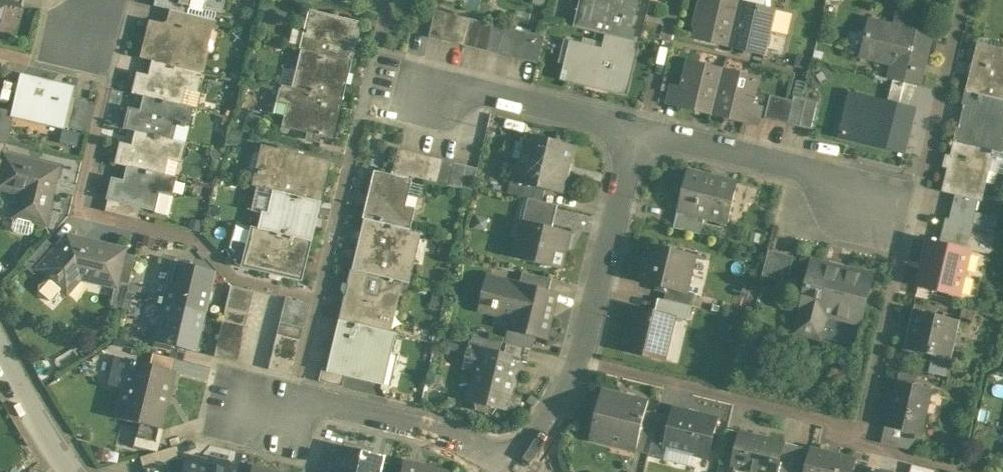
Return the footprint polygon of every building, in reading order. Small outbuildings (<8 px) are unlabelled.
[(2,2),(22,7),(23,0),(0,0),(0,12),(2,2)] [(176,11),(179,0),(155,0),(154,6),(171,10),(176,11)] [(176,11),(204,18),(206,10),(222,14),(225,0),(179,0),(176,11)] [(576,27),(608,35),(638,42),(648,0),(582,0),(576,27)] [(734,0),(703,0),(695,38),(730,46),(741,1),(734,0)] [(776,10),(741,1),(730,46),(765,54),(776,10)] [(176,11),(171,10),(168,23),(206,32),(212,28),(214,20),(204,18),(176,11)] [(361,22),(309,10),(299,49),(301,49),(352,62),(361,22)] [(448,13),(436,10),(430,37),(442,40),(448,13)] [(460,16),(448,13),(442,40),(453,43),(460,16)] [(472,19),(460,16),(453,43),(465,46),(472,19)] [(472,19),(465,46),(477,48),(483,21),(472,19)] [(934,34),(871,19),(862,55),(895,63),(891,78),(894,79),(918,85),(921,86),(934,34)] [(495,24),(483,21),(477,48),(488,51),(495,24)] [(206,32),(168,23),(163,26),(150,23),(141,58),(155,62),(201,73),(206,53),(201,46),(205,32),(206,32)] [(506,27),(495,24),(488,51),(500,54),(506,27)] [(518,30),(506,27),(500,54),(512,57),(518,30)] [(530,33),(518,30),(512,57),(523,60),(530,33)] [(545,36),(530,33),(523,60),(539,64),(545,36)] [(604,50),(580,45),(575,65),(567,63),(564,78),(626,93),(638,42),(608,35),(604,50)] [(567,63),(575,65),(580,45),(568,42),(563,62),(567,63)] [(979,44),(968,91),(1002,99),(1002,49),(979,44)] [(352,62),(301,49),(295,75),(300,76),(297,88),(292,87),(292,88),(342,100),(352,62)] [(724,69),(689,61),(683,85),(678,105),(713,114),(724,69)] [(201,73),(155,62),(151,78),(137,74),(132,94),(146,97),(147,97),(181,105),(181,104),(184,89),(196,92),(201,73)] [(760,78),(724,69),(713,114),(749,123),(754,101),(760,78)] [(71,88),(22,77),(12,115),(62,127),(71,88)] [(888,103),(912,109),(918,85),(894,79),(888,103)] [(666,103),(678,105),(683,85),(671,82),(666,103)] [(292,88),(291,88),(282,127),(333,139),(342,100),(292,88)] [(968,91),(956,142),(995,151),(1002,153),(1002,99),(968,91)] [(853,94),(843,137),(905,152),(915,109),(912,109),(888,103),(853,94)] [(771,95),(765,118),(777,121),(782,98),(771,95)] [(181,105),(147,97),(146,97),(143,113),(129,109),(124,129),(138,132),(172,140),(173,139),(176,124),(180,125),(180,126),(183,127),(184,125),(188,126),(192,107),(181,104),(181,105)] [(807,99),(795,97),(794,100),(788,124),(800,127),(807,99)] [(88,101),(74,98),(67,128),(81,131),(88,101)] [(794,100),(782,98),(777,121),(788,124),(794,100)] [(818,102),(807,99),(800,127),(812,130),(818,102)] [(754,101),(749,123),(759,125),(764,103),(754,101)] [(7,143),(12,120),(9,120),(11,111),(0,108),(0,141),(7,143)] [(172,140),(138,132),(134,148),(120,144),(116,164),(130,167),(164,175),(164,174),(168,159),(179,162),(184,142),(173,139),(172,140)] [(575,146),(528,135),(526,143),(516,141),(512,158),(522,160),(517,181),(517,182),(538,187),(563,193),(575,146)] [(995,151),(956,142),(945,191),(957,194),(980,199),(982,199),(992,154),(994,154),(995,151)] [(328,162),(262,147),(253,186),(273,191),(318,202),(328,162)] [(420,154),(397,148),(392,172),(415,177),(420,154)] [(432,157),(420,154),(415,177),(427,180),(432,157)] [(4,155),(2,160),(0,160),(0,182),(20,186),(12,217),(14,217),(11,228),(14,232),(27,235),(31,232),(34,222),(44,224),(58,168),(4,155)] [(444,160),(432,157),(427,180),(438,183),(444,160)] [(455,163),(444,160),(438,183),(450,186),(455,163)] [(467,165),(455,163),(450,186),(461,189),(467,165)] [(164,175),(130,167),(126,183),(112,179),(107,198),(141,206),(155,210),(155,212),(167,215),(176,177),(164,174),(164,175)] [(738,182),(689,170),(680,205),(706,211),(704,216),(705,217),(728,222),(738,182)] [(409,180),(374,172),(363,219),(408,229),(413,209),(403,207),(409,180)] [(538,187),(517,182),(517,181),(511,180),(508,193),(535,199),(538,187)] [(318,202),(273,191),(268,214),(263,213),(259,228),(309,240),(318,202)] [(980,199),(957,194),(954,207),(976,212),(980,199)] [(141,206),(108,198),(105,211),(138,219),(141,206)] [(559,205),(537,200),(532,223),(553,228),(559,205)] [(706,211),(680,205),(674,228),(701,234),(705,217),(704,216),(706,211)] [(976,212),(954,207),(951,219),(974,224),(976,212)] [(951,219),(947,218),(945,229),(971,236),(974,224),(951,219)] [(408,229),(363,219),(351,269),(402,281),(408,283),(421,232),(408,229)] [(532,223),(524,221),(515,257),(562,268),(568,245),(564,245),(567,233),(571,234),(571,232),(553,228),(532,223)] [(259,228),(252,227),(242,266),(300,280),(309,241),(309,240),(259,228)] [(971,236),(945,229),(942,240),(968,246),(971,236)] [(55,248),(37,269),(38,269),(46,277),(38,286),(39,291),(50,301),(55,300),(66,288),(78,273),(114,282),(116,282),(123,253),(124,249),(66,236),(55,248)] [(46,240),(24,266),(34,274),(38,269),(37,269),(55,248),(46,240)] [(972,251),(932,241),(921,286),(962,296),(972,251)] [(704,256),(649,243),(640,281),(670,289),(687,292),(687,291),(695,256),(703,258),(704,256)] [(795,257),(769,250),(763,276),(789,282),(795,257)] [(134,256),(123,253),(116,282),(127,285),(134,256)] [(213,271),(173,261),(164,301),(204,311),(213,271)] [(874,275),(814,261),(797,333),(822,339),(828,314),(841,317),(841,319),(862,324),(874,275)] [(402,281),(351,269),(339,320),(390,332),(402,281)] [(553,279),(524,272),(521,283),(550,290),(553,279)] [(521,283),(489,276),(480,310),(516,319),(513,331),(538,337),(545,339),(556,292),(521,283)] [(116,282),(114,282),(110,305),(122,308),(127,285),(116,282)] [(254,291),(230,285),(228,297),(251,303),(254,291)] [(687,292),(670,289),(668,300),(692,306),(695,293),(687,291),(687,292)] [(251,303),(228,297),(225,309),(248,314),(251,303)] [(308,304),(285,298),(282,310),(306,316),(308,304)] [(668,300),(659,298),(656,312),(676,317),(689,320),(692,306),(668,300)] [(204,311),(164,301),(154,341),(194,350),(204,311)] [(656,312),(635,307),(624,350),(662,359),(665,344),(670,341),(676,317),(656,312)] [(248,314),(225,309),(222,320),(245,326),(248,314)] [(306,316),(282,310),(279,322),(303,328),(306,316)] [(961,321),(914,310),(905,349),(934,355),(932,362),(949,366),(950,359),(952,360),(961,321)] [(245,326),(222,320),(219,332),(242,338),(245,326)] [(390,332),(339,320),(327,370),(389,385),(396,356),(388,354),(394,333),(390,332)] [(303,328),(279,322),(276,334),(300,339),(303,328)] [(513,331),(510,343),(535,349),(538,337),(513,331)] [(242,338),(219,332),(216,344),(240,349),(242,338)] [(300,339),(276,334),(274,345),(297,351),(300,339)] [(503,342),(474,335),(472,346),(471,348),(482,351),(483,349),(501,354),(503,342)] [(240,349),(216,344),(214,355),(237,361),(240,349)] [(297,351),(274,345),(271,357),(294,363),(297,351)] [(501,354),(483,349),(482,351),(471,348),(472,346),(469,345),(468,351),(470,354),(466,367),(477,370),(470,400),(476,402),(494,406),(509,410),(510,407),(514,408),(520,408),(523,396),(513,394),(521,359),(501,354)] [(294,363),(271,357),(268,369),(291,374),(294,363)] [(173,370),(123,358),(116,388),(123,389),(116,418),(139,424),(159,428),(159,427),(173,370)] [(932,389),(896,381),(886,426),(921,434),(922,434),(932,389)] [(648,400),(602,388),(590,439),(636,450),(645,415),(648,400)] [(494,406),(476,402),(474,411),(491,416),(494,406)] [(719,416),(674,406),(671,421),(664,446),(665,447),(709,457),(719,416)] [(657,418),(645,415),(636,450),(649,453),(649,452),(657,418)] [(671,421),(657,418),(649,452),(663,456),(665,447),(664,446),(671,421)] [(159,428),(139,424),(133,446),(157,451),(162,428),(159,427),(159,428)] [(921,434),(886,426),(882,443),(909,449),(921,434)] [(740,431),(732,467),(736,468),(735,471),(778,471),(785,442),(740,431)] [(778,471),(792,471),(793,468),(799,445),(785,442),(778,471)] [(812,448),(799,445),(793,468),(806,471),(812,448)] [(157,451),(151,453),(155,466),(167,462),(178,459),(174,447),(157,451)] [(812,447),(806,471),(855,471),(858,458),(812,447)] [(338,452),(334,471),(375,471),(378,461),(338,452)] [(155,466),(151,453),(140,457),(144,471),(169,471),(167,462),(155,466)] [(187,456),(183,471),(225,471),(227,466),(187,456)] [(404,463),(402,471),(441,471),(404,463)]
